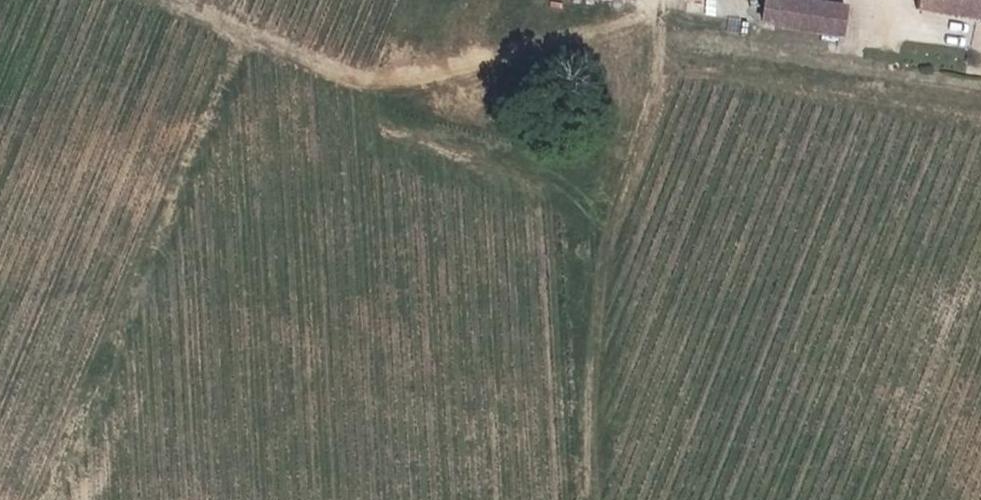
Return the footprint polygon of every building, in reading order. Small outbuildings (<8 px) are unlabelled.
[(801,32),(837,39),(840,28),(843,9),(806,2),(797,0),(758,0),(754,23),(801,32)] [(917,10),(980,21),(980,0),(918,0),(917,10)]
